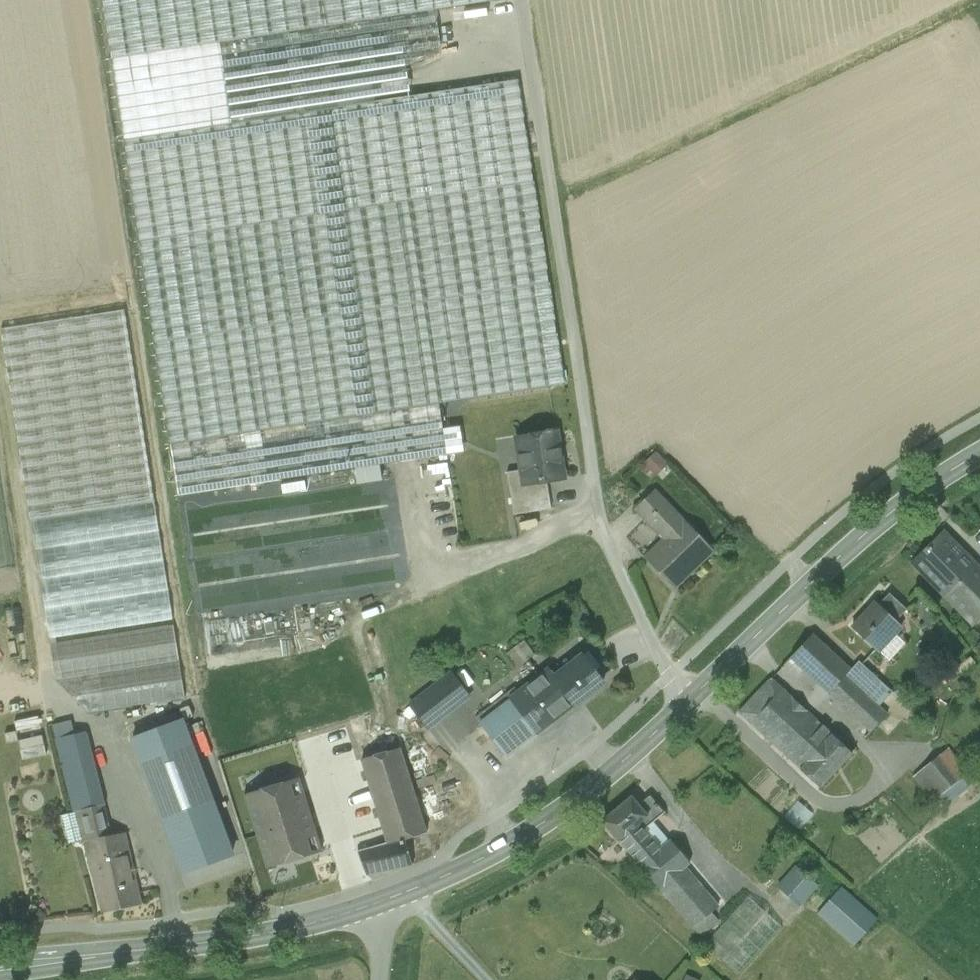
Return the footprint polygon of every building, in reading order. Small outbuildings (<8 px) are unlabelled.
[(140,241),(533,181),(517,80),(410,96),(406,67),(439,49),(434,11),(504,0),(103,0),(140,241)] [(533,181),(140,241),(171,445),(439,404),(564,385),(533,181)] [(124,310),(1,329),(31,520),(154,501),(124,310)] [(439,404),(361,416),(368,466),(447,455),(443,429),(439,404)] [(361,416),(171,445),(178,495),(368,466),(361,416)] [(459,427),(443,429),(447,455),(463,452),(459,427)] [(556,431),(516,437),(521,470),(524,485),(546,481),(563,478),(556,431)] [(656,450),(642,463),(653,475),(667,463),(656,450)] [(546,481),(524,485),(521,470),(507,472),(513,515),(551,509),(546,481)] [(654,491),(635,509),(645,519),(664,501),(654,491)] [(154,501),(31,520),(50,643),(56,642),(55,638),(173,619),(154,501)] [(683,521),(664,501),(645,519),(664,539),(645,557),(671,585),(694,563),(697,566),(713,551),(683,520),(683,521)] [(911,563),(973,624),(979,617),(979,569),(943,531),(911,563)] [(876,603),(852,628),(878,651),(901,626),(895,621),(906,610),(889,594),(878,605),(876,603)] [(56,642),(50,643),(56,681),(88,713),(185,699),(173,624),(56,642)] [(851,670),(812,634),(791,657),(829,693),(845,675),(850,670),(851,670)] [(503,656),(515,668),(533,650),(521,638),(503,656)] [(553,678),(552,679),(571,704),(573,707),(603,684),(582,656),(553,678)] [(878,679),(859,661),(851,670),(850,670),(869,688),(875,681),(878,679)] [(869,688),(850,670),(845,675),(858,688),(864,693),(869,688)] [(548,672),(512,699),(535,730),(571,704),(552,679),(553,678),(548,672)] [(451,673),(410,705),(428,728),(469,697),(451,673)] [(845,675),(829,693),(842,705),(858,688),(845,675)] [(771,678),(739,712),(751,723),(782,688),(771,678)] [(869,688),(864,693),(877,705),(888,693),(875,681),(869,688)] [(832,735),(782,688),(751,723),(801,769),(832,735)] [(864,693),(858,688),(842,705),(871,732),(887,715),(877,705),(864,693)] [(512,699),(479,724),(503,755),(535,730),(512,699)] [(13,720),(23,758),(47,752),(37,714),(13,720)] [(75,720),(52,726),(55,739),(83,732),(75,720)] [(232,855),(182,720),(133,738),(183,873),(232,855)] [(83,732),(55,739),(61,761),(90,754),(87,743),(86,743),(83,732)] [(801,769),(800,770),(820,788),(852,753),(832,735),(801,769)] [(948,747),(912,775),(932,800),(967,773),(948,747)] [(399,748),(361,760),(386,844),(426,832),(399,748)] [(90,754),(61,761),(74,812),(101,805),(104,804),(90,754)] [(258,759),(237,767),(246,795),(267,789),(258,759)] [(361,760),(339,766),(363,850),(386,844),(361,760)] [(267,789),(246,795),(264,852),(302,840),(299,830),(312,826),(298,779),(267,789)] [(778,785),(766,801),(781,812),(793,796),(778,785)] [(665,811),(650,792),(638,801),(650,815),(640,824),(644,829),(654,821),(665,811)] [(633,794),(603,820),(620,840),(640,824),(650,815),(638,801),(633,794)] [(101,805),(76,812),(83,841),(109,834),(101,805)] [(644,829),(640,824),(622,839),(642,863),(670,840),(654,821),(644,829)] [(302,840),(264,852),(268,867),(270,866),(277,890),(332,873),(323,846),(318,848),(312,826),(299,830),(302,840)] [(109,834),(83,841),(102,912),(142,900),(124,830),(109,834)] [(363,850),(358,852),(366,875),(432,857),(426,832),(386,844),(363,850)] [(642,863),(640,865),(660,888),(686,867),(692,862),(672,839),(670,840),(642,863)] [(796,866),(778,885),(801,905),(819,886),(796,866)] [(686,867),(661,887),(695,927),(719,906),(686,867)] [(840,888),(816,915),(852,946),(876,920),(840,888)] [(785,928),(750,895),(706,943),(741,975),(785,928)]
